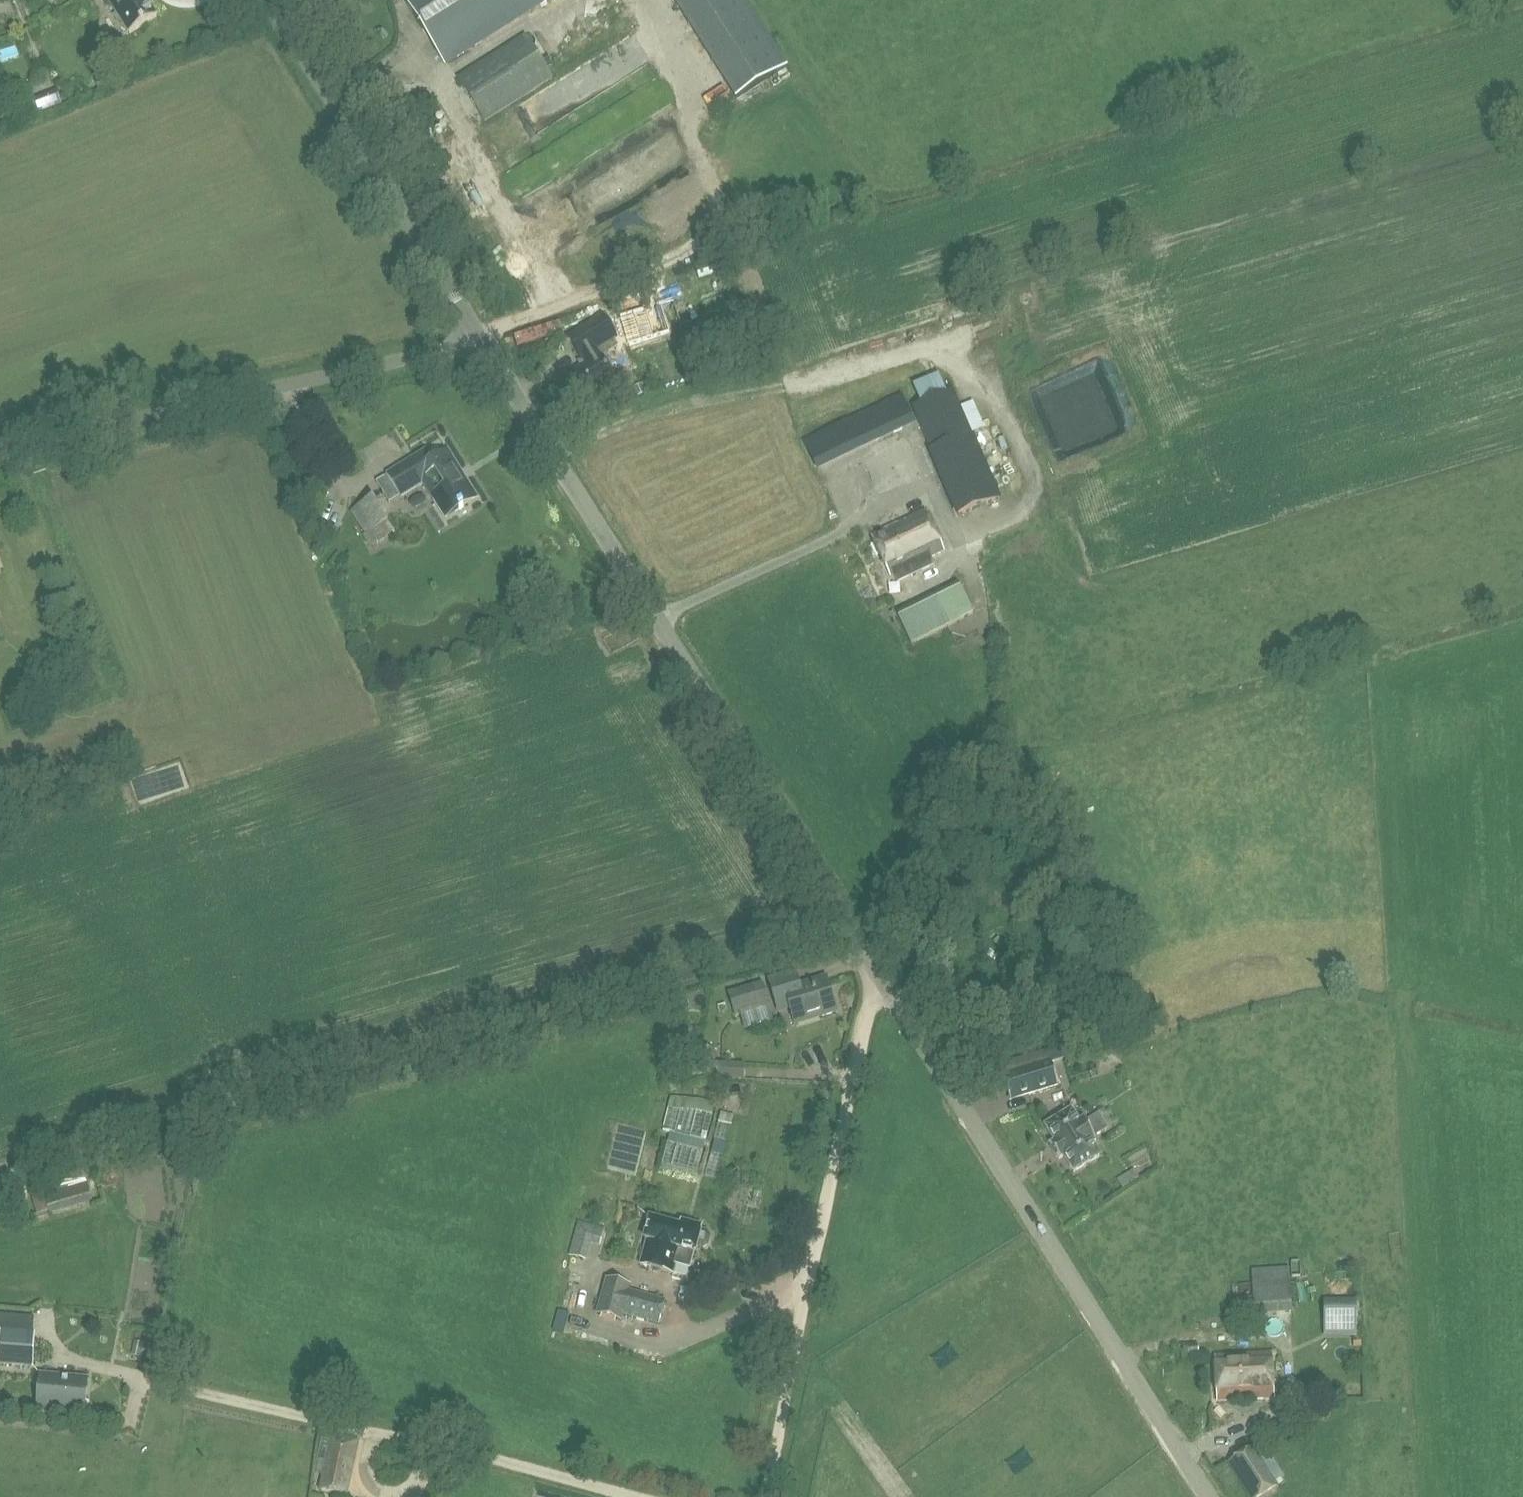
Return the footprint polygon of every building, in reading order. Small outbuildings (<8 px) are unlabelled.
[(19,6),(17,0),(0,0),(0,13),(19,6)] [(127,29),(130,34),(157,17),(147,0),(108,0),(117,14),(114,16),(123,31),(127,29)] [(542,0),(404,0),(444,63),(542,0)] [(484,121),(551,78),(525,37),(458,79),(484,121)] [(51,76),(32,85),(41,104),(60,95),(51,76)] [(447,155),(461,147),(455,135),(440,143),(447,155)] [(681,195),(671,200),(680,218),(690,214),(681,195)] [(627,349),(681,333),(672,301),(617,316),(627,349)] [(619,379),(600,349),(619,337),(605,314),(569,336),(582,357),(584,356),(588,363),(568,376),(584,402),(587,400),(589,403),(597,398),(595,395),(615,383),(614,382),(619,379)] [(958,516),(999,499),(954,391),(913,408),(958,516)] [(817,472),(915,425),(902,394),(802,441),(817,472)] [(426,451),(387,476),(393,485),(401,498),(414,519),(437,505),(445,518),(477,498),(448,453),(433,462),(426,451)] [(372,498),(354,509),(369,533),(387,522),(380,511),(372,498)] [(925,510),(870,536),(889,575),(892,573),(897,583),(935,566),(930,555),(943,549),(925,510)] [(911,645),(972,614),(956,583),(895,614),(911,645)] [(799,986),(795,974),(771,981),(780,1010),(790,1007),(795,1023),(836,1010),(826,978),(799,986)] [(735,1016),(770,1005),(763,981),(728,991),(735,1016)] [(1053,1070),(1051,1062),(1003,1076),(1011,1100),(1058,1085),(1053,1070)] [(681,1111),(684,1111),(683,1131),(707,1133),(708,1112),(681,1110),(681,1111)] [(1081,1126),(1072,1112),(1048,1127),(1057,1143),(1052,1146),(1061,1160),(1066,1157),(1076,1173),(1101,1157),(1092,1144),(1097,1140),(1086,1123),(1081,1126)] [(703,1161),(705,1148),(675,1145),(674,1158),(703,1161)] [(1139,1185),(1154,1176),(1148,1167),(1134,1176),(1139,1185)] [(93,1201),(85,1171),(56,1180),(59,1192),(43,1196),(42,1193),(31,1197),(37,1215),(49,1211),(50,1214),(93,1201)] [(685,1227),(650,1217),(645,1238),(648,1239),(641,1264),(673,1273),(676,1263),(690,1267),(694,1251),(696,1252),(702,1226),(686,1222),(685,1227)] [(599,1244),(603,1228),(579,1222),(575,1237),(591,1242),(599,1244)] [(621,1313),(628,1284),(601,1277),(593,1306),(621,1313)] [(1254,1314),(1292,1312),(1290,1279),(1251,1281),(1254,1314)] [(663,1320),(668,1302),(658,1299),(659,1293),(630,1286),(622,1315),(649,1322),(650,1317),(663,1320)] [(1325,1325),(1356,1325),(1356,1298),(1324,1298),(1325,1325)] [(35,1319),(0,1316),(0,1364),(32,1366),(35,1319)] [(1217,1400),(1274,1398),(1272,1352),(1215,1354),(1217,1400)] [(83,1416),(87,1380),(41,1376),(37,1411),(83,1416)] [(345,1494),(357,1442),(333,1437),(322,1489),(345,1494)] [(1277,1485),(1253,1448),(1229,1463),(1251,1496),(1257,1496),(1277,1485)]
